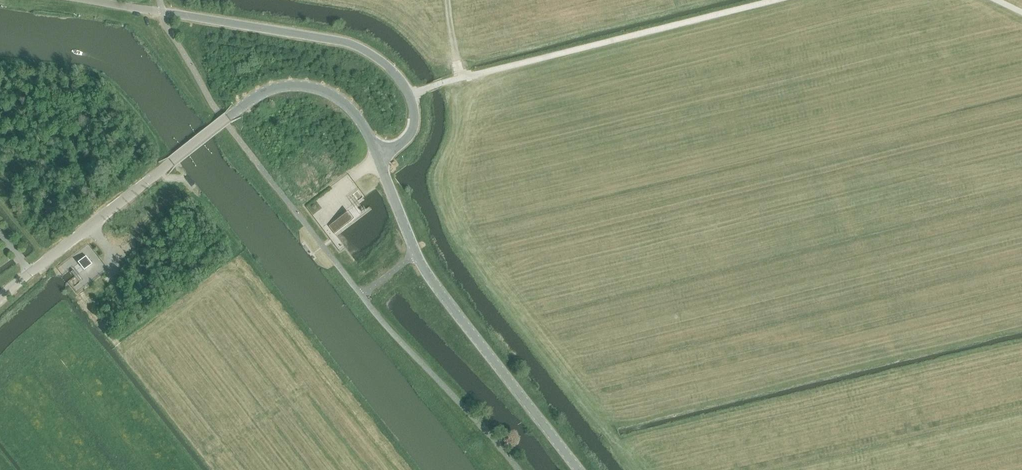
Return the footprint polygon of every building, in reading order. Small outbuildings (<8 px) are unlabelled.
[(353,220),(347,213),(342,216),(329,227),(335,235),(353,220)] [(85,257),(77,264),(83,271),(92,265),(85,257)]
